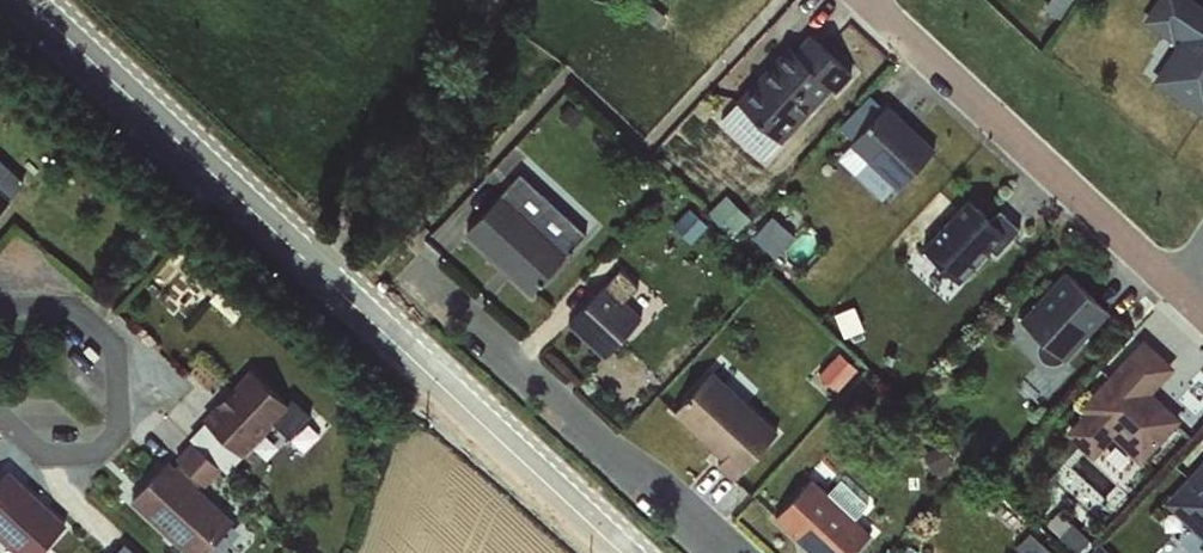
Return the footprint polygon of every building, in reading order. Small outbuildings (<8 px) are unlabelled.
[(1145,31),(1176,51),(1152,88),(1202,121),(1202,14),(1182,0),(1165,0),(1145,31)] [(826,38),(756,107),(794,144),(834,104),(838,108),(868,79),(826,38)] [(868,90),(851,127),(868,135),(885,98),(868,90)] [(895,110),(856,152),(907,199),(946,156),(895,110)] [(506,172),(448,233),(461,245),(468,238),(535,301),(601,233),(562,197),(548,211),(506,172)] [(730,200),(710,219),(734,244),(754,226),(730,200)] [(793,203),(772,223),(793,246),(814,226),(793,203)] [(965,208),(924,256),(960,288),(1002,239),(965,208)] [(622,274),(570,329),(607,365),(660,310),(622,274)] [(1066,281),(1024,327),(1068,367),(1111,321),(1066,281)] [(862,311),(838,319),(848,345),(871,337),(862,311)] [(1145,347),(1082,413),(1087,418),(1067,439),(1095,465),(1116,443),(1142,468),(1183,425),(1157,400),(1178,378),(1145,347)] [(842,360),(821,382),(840,400),(861,378),(842,360)] [(732,364),(682,420),(733,465),(726,472),(743,487),(787,439),(757,412),(770,398),(732,364)] [(287,407),(248,370),(201,419),(240,456),(287,407)] [(278,425),(306,444),(322,421),(294,402),(278,425)] [(189,441),(130,500),(186,552),(202,552),(232,519),(201,491),(220,469),(189,441)] [(945,452),(926,461),(935,481),(954,473),(945,452)] [(776,525),(807,552),(871,552),(884,538),(865,521),(874,511),(824,466),(809,483),(812,485),(776,525)] [(1164,510),(1202,547),(1202,469),(1164,510)] [(15,552),(36,552),(63,524),(5,471),(0,476),(0,539),(15,552)] [(1037,529),(1022,541),(1032,552),(1057,552),(1037,529)] [(1060,544),(1071,552),(1084,552),(1091,546),(1073,530),(1060,544)]
